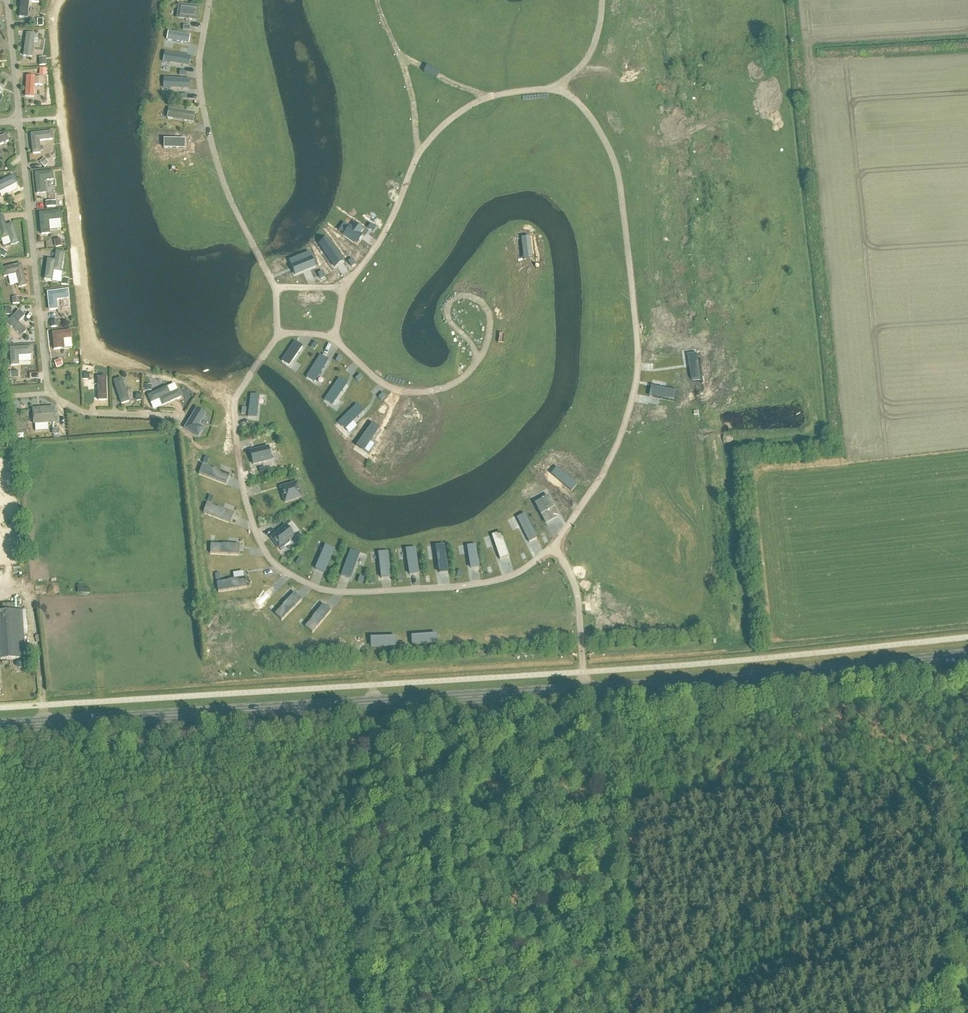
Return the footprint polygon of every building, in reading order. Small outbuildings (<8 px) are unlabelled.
[(19,19),(28,19),(29,3),(39,4),(39,0),(21,0),(19,19)] [(196,22),(198,9),(179,7),(178,11),(177,16),(178,16),(177,19),(185,20),(185,21),(193,22),(193,21),(196,22)] [(188,45),(190,37),(168,33),(167,41),(188,45)] [(26,34),(23,57),(32,58),(34,44),(38,45),(38,41),(34,40),(35,35),(26,34)] [(190,59),(166,54),(165,58),(164,58),(163,64),(170,65),(170,64),(188,67),(190,59)] [(26,78),(25,98),(34,99),(34,86),(42,87),(42,79),(35,79),(35,78),(26,78)] [(189,81),(165,80),(165,84),(164,84),(164,90),(170,90),(170,89),(189,90),(189,81)] [(194,115),(169,111),(169,115),(168,115),(167,119),(168,120),(171,120),(172,120),(193,123),(194,115)] [(30,135),(32,155),(41,155),(40,143),(53,141),(52,133),(30,135)] [(0,138),(0,146),(9,142),(6,136),(0,138)] [(44,159),(39,163),(44,169),(49,165),(44,159)] [(34,174),(36,195),(46,194),(44,182),(54,181),(53,172),(34,174)] [(0,183),(0,193),(17,184),(13,177),(0,183)] [(39,214),(41,232),(49,232),(48,222),(61,221),(60,212),(39,214)] [(0,220),(0,236),(1,241),(8,239),(11,247),(19,244),(13,225),(6,227),(3,219),(0,220)] [(343,236),(357,245),(363,236),(361,234),(364,230),(354,224),(352,228),(349,226),(343,236)] [(528,237),(518,238),(520,265),(529,264),(528,249),(528,237)] [(60,240),(54,241),(55,248),(62,247),(60,240)] [(322,251),(334,269),(344,263),(331,245),(322,251)] [(47,260),(44,281),(52,282),(53,273),(61,274),(64,254),(56,253),(55,261),(47,260)] [(604,266),(607,266),(613,266),(612,257),(587,259),(588,268),(604,267),(604,266)] [(295,277),(315,268),(311,258),(291,266),(295,277)] [(21,266),(2,271),(4,278),(16,275),(19,288),(26,286),(21,266)] [(47,294),(49,312),(58,311),(57,302),(69,300),(68,291),(47,294)] [(615,295),(589,297),(590,306),(616,304),(615,295)] [(19,312),(7,323),(21,338),(27,332),(18,323),(25,317),(19,312)] [(70,332),(52,334),(54,351),(62,350),(61,341),(71,340),(70,332)] [(661,340),(663,348),(674,344),(674,345),(687,341),(683,332),(661,340)] [(282,362),(289,366),(294,360),(302,348),(295,344),(282,362)] [(9,349),(11,367),(19,366),(18,357),(31,356),(31,348),(9,349)] [(698,355),(688,356),(692,382),(702,381),(698,355)] [(320,357),(306,378),(313,382),(318,375),(319,376),(328,362),(320,357)] [(54,363),(57,369),(63,367),(60,360),(54,363)] [(98,379),(99,401),(106,401),(105,379),(98,379)] [(113,382),(121,405),(129,402),(122,379),(113,382)] [(339,380),(324,401),(331,405),(336,398),(337,399),(346,385),(339,380)] [(147,397),(151,404),(159,400),(162,407),(182,398),(175,384),(147,397)] [(652,387),(650,398),(675,403),(678,392),(652,387)] [(258,397),(250,396),(248,418),(256,419),(258,397)] [(356,406),(338,424),(344,430),(350,423),(351,424),(363,413),(356,406)] [(54,408),(32,410),(33,426),(55,425),(54,408)] [(196,409),(183,430),(198,439),(204,429),(199,426),(206,416),(196,409)] [(380,431),(373,425),(358,446),(365,450),(369,443),(370,444),(380,431)] [(249,452),(253,466),(271,462),(268,447),(249,452)] [(585,463),(566,447),(560,453),(567,458),(566,459),(579,470),(585,463)] [(202,466),(199,475),(224,485),(228,477),(213,471),(214,471),(202,466)] [(577,487),(556,469),(551,476),(572,493),(577,487)] [(279,488),(284,505),(302,499),(297,482),(279,488)] [(546,525),(558,518),(548,499),(535,505),(546,525)] [(206,505),(203,513),(229,523),(232,515),(218,510),(218,509),(206,505)] [(525,518),(518,522),(529,543),(536,539),(525,518)] [(285,526),(269,538),(280,552),(290,544),(289,542),(295,537),(285,526)] [(495,546),(499,561),(509,558),(501,535),(492,538),(495,546)] [(320,544),(313,559),(323,564),(330,549),(320,544)] [(210,545),(210,554),(238,556),(238,547),(223,546),(210,545)] [(468,547),(471,569),(479,568),(476,546),(468,547)] [(437,559),(439,574),(448,573),(444,547),(436,548),(437,559)] [(407,559),(409,576),(418,575),(415,550),(415,549),(406,551),(408,559),(407,559)] [(341,577),(350,580),(356,564),(355,564),(358,556),(350,553),(341,577)] [(381,579),(390,579),(387,553),(379,554),(380,562),(379,562),(381,580),(381,579)] [(244,580),(234,582),(229,582),(216,583),(218,593),(245,589),(244,580)] [(274,615),(281,621),(301,602),(294,596),(284,606),(283,606),(274,615)] [(0,613),(0,662),(25,660),(22,612),(0,613)] [(223,649),(227,656),(234,652),(231,645),(223,649)]
